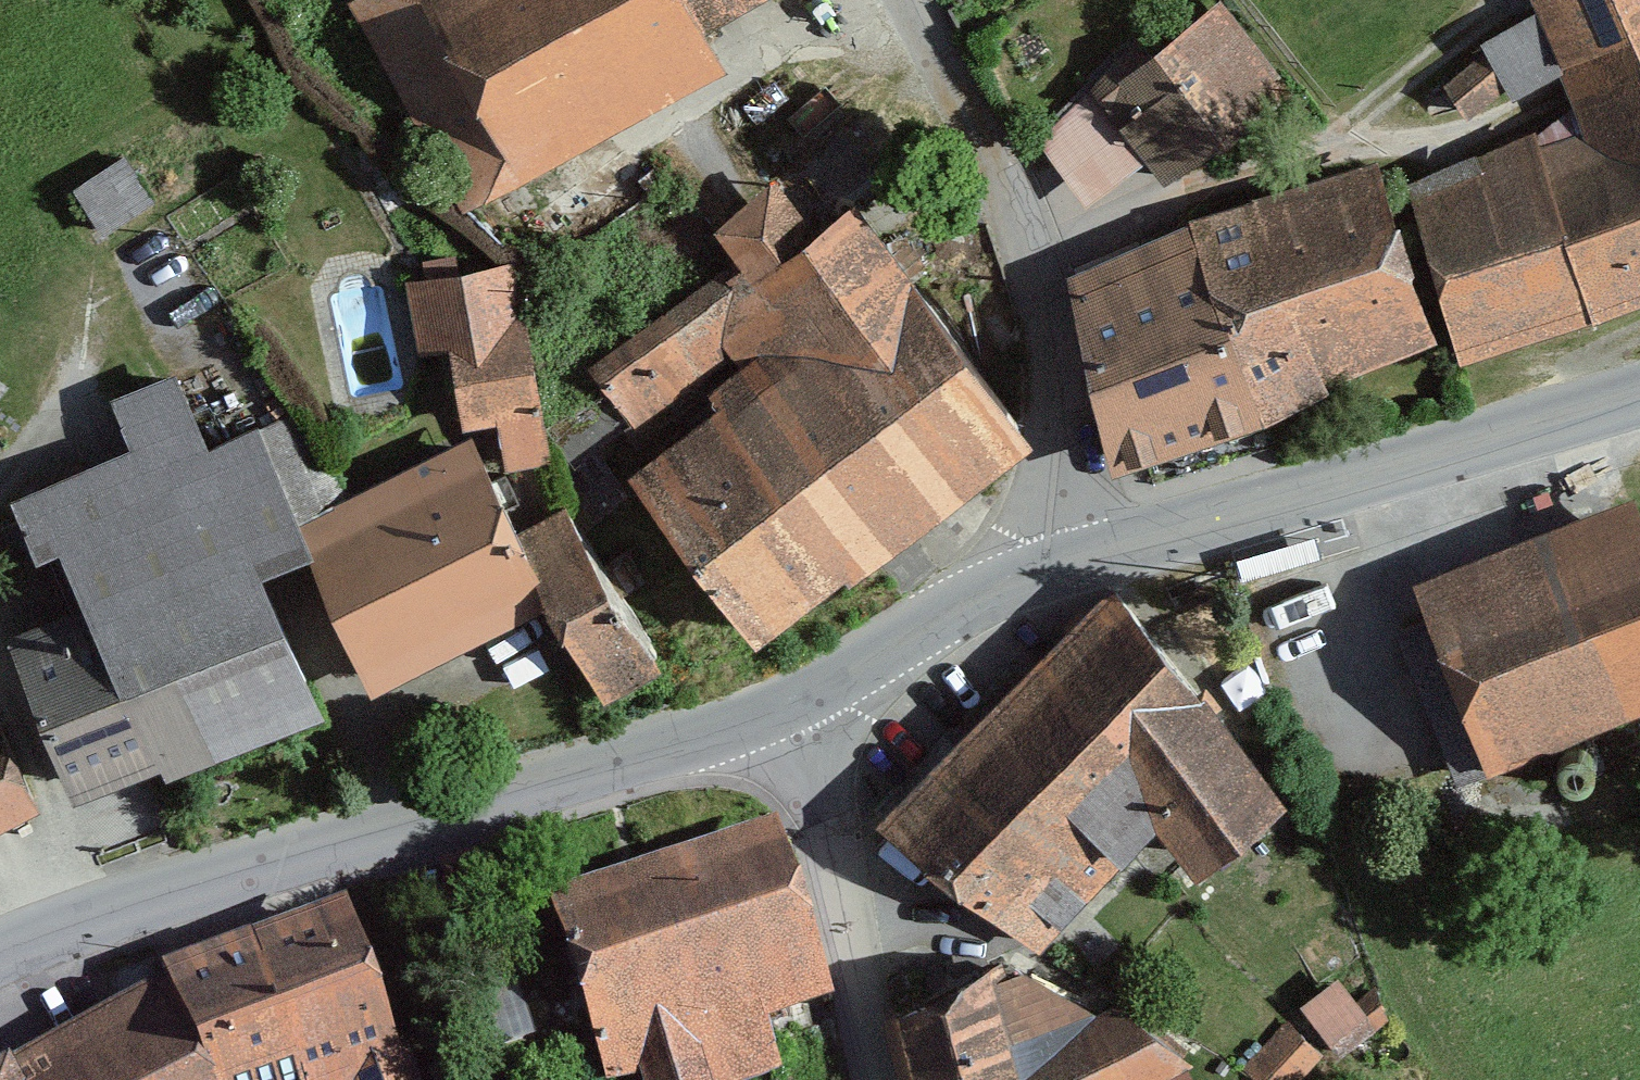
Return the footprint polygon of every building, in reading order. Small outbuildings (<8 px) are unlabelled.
[(467,212),(738,71),(712,23),(700,0),(356,0),(467,212)] [(712,23),(756,0),(700,0),(712,23)] [(1405,171),(1478,364),(1639,303),(1639,0),(1526,0),(1567,110),(1405,171)] [(1229,6),(1044,129),(1095,200),(1154,164),(1173,183),(1299,109),(1229,6)] [(77,175),(105,224),(159,194),(131,145),(77,175)] [(1406,164),(1223,218),(1282,417),(1347,398),(1339,368),(1456,334),(1406,164)] [(743,263),(608,365),(669,445),(648,474),(775,640),(1053,430),(879,202),(829,240),(780,177),(715,226),(743,263)] [(1223,218),(1073,260),(1131,462),(1282,417),(1223,218)] [(526,256),(409,278),(423,349),(461,341),(475,419),(504,414),(513,464),(564,454),(526,256)] [(134,447),(17,494),(60,602),(8,622),(84,814),(338,714),(274,555),(322,536),(309,504),(276,419),(212,445),(182,371),(114,398),(134,447)] [(477,438),(309,504),(387,679),(564,600),(521,528),(477,438)] [(575,497),(521,528),(564,600),(621,697),(675,665),(575,497)] [(1436,584),(1506,770),(1639,719),(1639,507),(1436,584)] [(1125,588),(890,817),(1052,948),(1175,827),(1218,874),(1307,805),(1221,691),(1125,588)] [(50,804),(1,710),(0,710),(0,830),(50,804)] [(554,892),(610,1079),(629,1079),(643,1076),(644,1079),(748,1079),(788,1068),(776,1027),(853,1004),(798,820),(554,892)] [(177,994),(213,1079),(429,1079),(360,917),(177,994)] [(1346,964),(1304,990),(1336,1043),(1378,1018),(1346,964)] [(896,1013),(914,1079),(1170,1079),(1203,1063),(1133,1000),(1101,1007),(1014,985),(896,1013)] [(1,1079),(213,1079),(177,994),(1,1079)] [(1269,1079),(1292,1079),(1328,1046),(1294,1011),(1246,1056),(1269,1079)]
